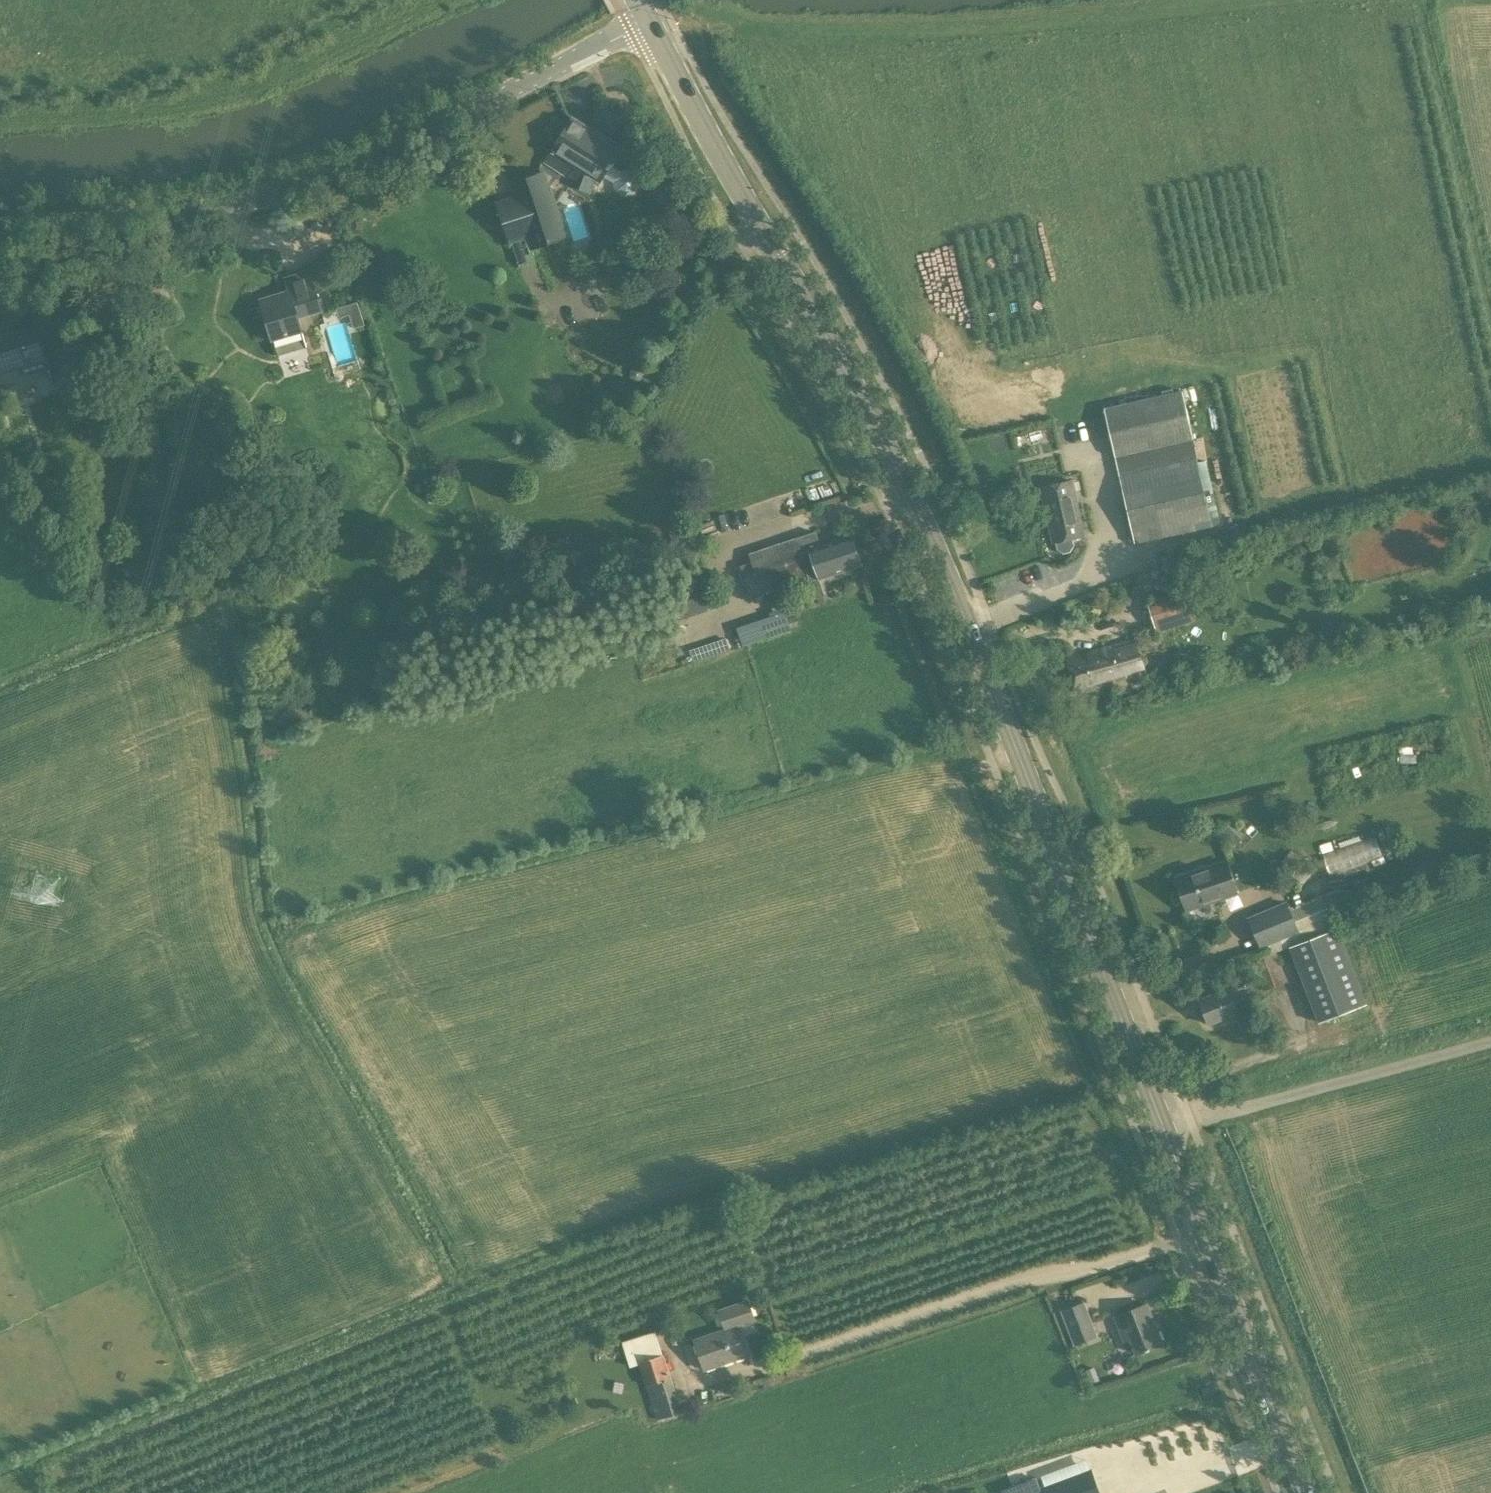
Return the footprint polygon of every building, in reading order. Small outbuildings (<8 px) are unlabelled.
[(619,169),(609,163),(619,147),(572,118),(545,161),(565,173),(572,162),(599,179),(603,173),(613,179),(616,188),(625,194),(634,192),(640,182),(638,172),(629,167),(619,169)] [(532,250),(563,239),(536,168),(505,179),(510,193),(492,200),(509,244),(527,237),(532,250)] [(362,217),(351,216),(351,232),(361,233),(362,217)] [(277,354),(307,345),(297,314),(320,307),(309,269),(285,276),(289,291),(261,300),(277,354)] [(46,358),(37,327),(9,335),(5,323),(0,324),(0,371),(18,366),(21,378),(49,370),(46,358)] [(88,337),(65,337),(66,376),(98,376),(98,355),(88,355),(88,337)] [(1212,526),(1182,390),(1104,407),(1129,522),(1134,543),(1212,526)] [(1088,476),(1071,480),(1040,487),(1053,542),(1084,535),(1076,500),(1093,495),(1088,476)] [(1236,524),(1228,525),(1230,533),(1237,532),(1236,524)] [(748,554),(757,581),(761,593),(807,577),(799,554),(808,551),(811,562),(807,563),(813,580),(859,564),(849,536),(818,547),(813,532),(794,539),(748,554)] [(1337,551),(1328,554),(1331,562),(1339,559),(1337,551)] [(751,596),(761,593),(751,562),(740,566),(751,596)] [(1154,633),(1196,619),(1186,589),(1145,602),(1154,633)] [(739,625),(746,646),(794,630),(787,609),(739,625)] [(1066,658),(1077,695),(1146,673),(1135,637),(1066,658)] [(1322,853),(1329,873),(1384,854),(1377,834),(1322,853)] [(1177,880),(1187,911),(1237,895),(1227,863),(1177,880)] [(1257,946),(1335,918),(1343,915),(1334,892),(1286,911),(1283,904),(1247,918),(1257,946)] [(1334,929),(1288,947),(1315,1023),(1363,1004),(1334,929)] [(1283,982),(1272,953),(1272,952),(1251,960),(1262,990),(1283,982)] [(1198,999),(1208,1024),(1240,1011),(1235,999),(1251,993),(1244,974),(1221,984),(1223,988),(1198,999)] [(696,1339),(706,1368),(748,1354),(738,1324),(755,1319),(749,1300),(720,1309),(726,1328),(696,1339)] [(1074,1345),(1098,1336),(1084,1301),(1060,1310),(1074,1345)] [(1131,1339),(1136,1351),(1163,1341),(1148,1303),(1115,1316),(1125,1341),(1131,1339)] [(656,1419),(682,1412),(664,1355),(656,1330),(622,1341),(629,1365),(639,1363),(646,1386),(644,1386),(656,1419)] [(1098,1378),(1093,1367),(1087,1370),(1091,1381),(1098,1378)] [(1208,1385),(1201,1388),(1204,1395),(1211,1392),(1208,1385)] [(1090,1471),(1045,1488),(1047,1492),(1099,1492),(1090,1471)] [(1035,1477),(1002,1490),(1003,1492),(1031,1492),(1040,1489),(1035,1477)]
